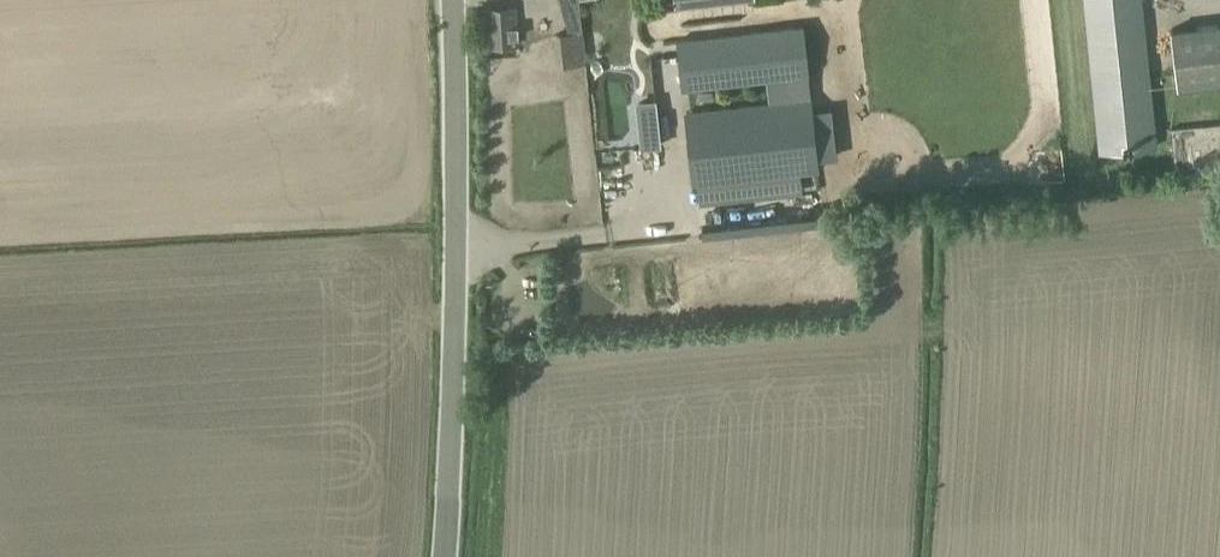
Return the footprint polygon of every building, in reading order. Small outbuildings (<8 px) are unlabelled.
[(1098,152),(1158,145),(1144,0),(1081,0),(1098,152)] [(514,5),(486,7),(488,45),(517,43),(514,5)] [(1219,82),(1219,21),(1168,27),(1175,87),(1219,82)] [(677,37),(683,88),(810,74),(804,24),(677,37)] [(559,66),(586,63),(583,30),(555,33),(559,66)] [(819,170),(812,97),(685,109),(693,183),(819,170)] [(1171,128),(1175,175),(1219,170),(1219,123),(1171,128)]
